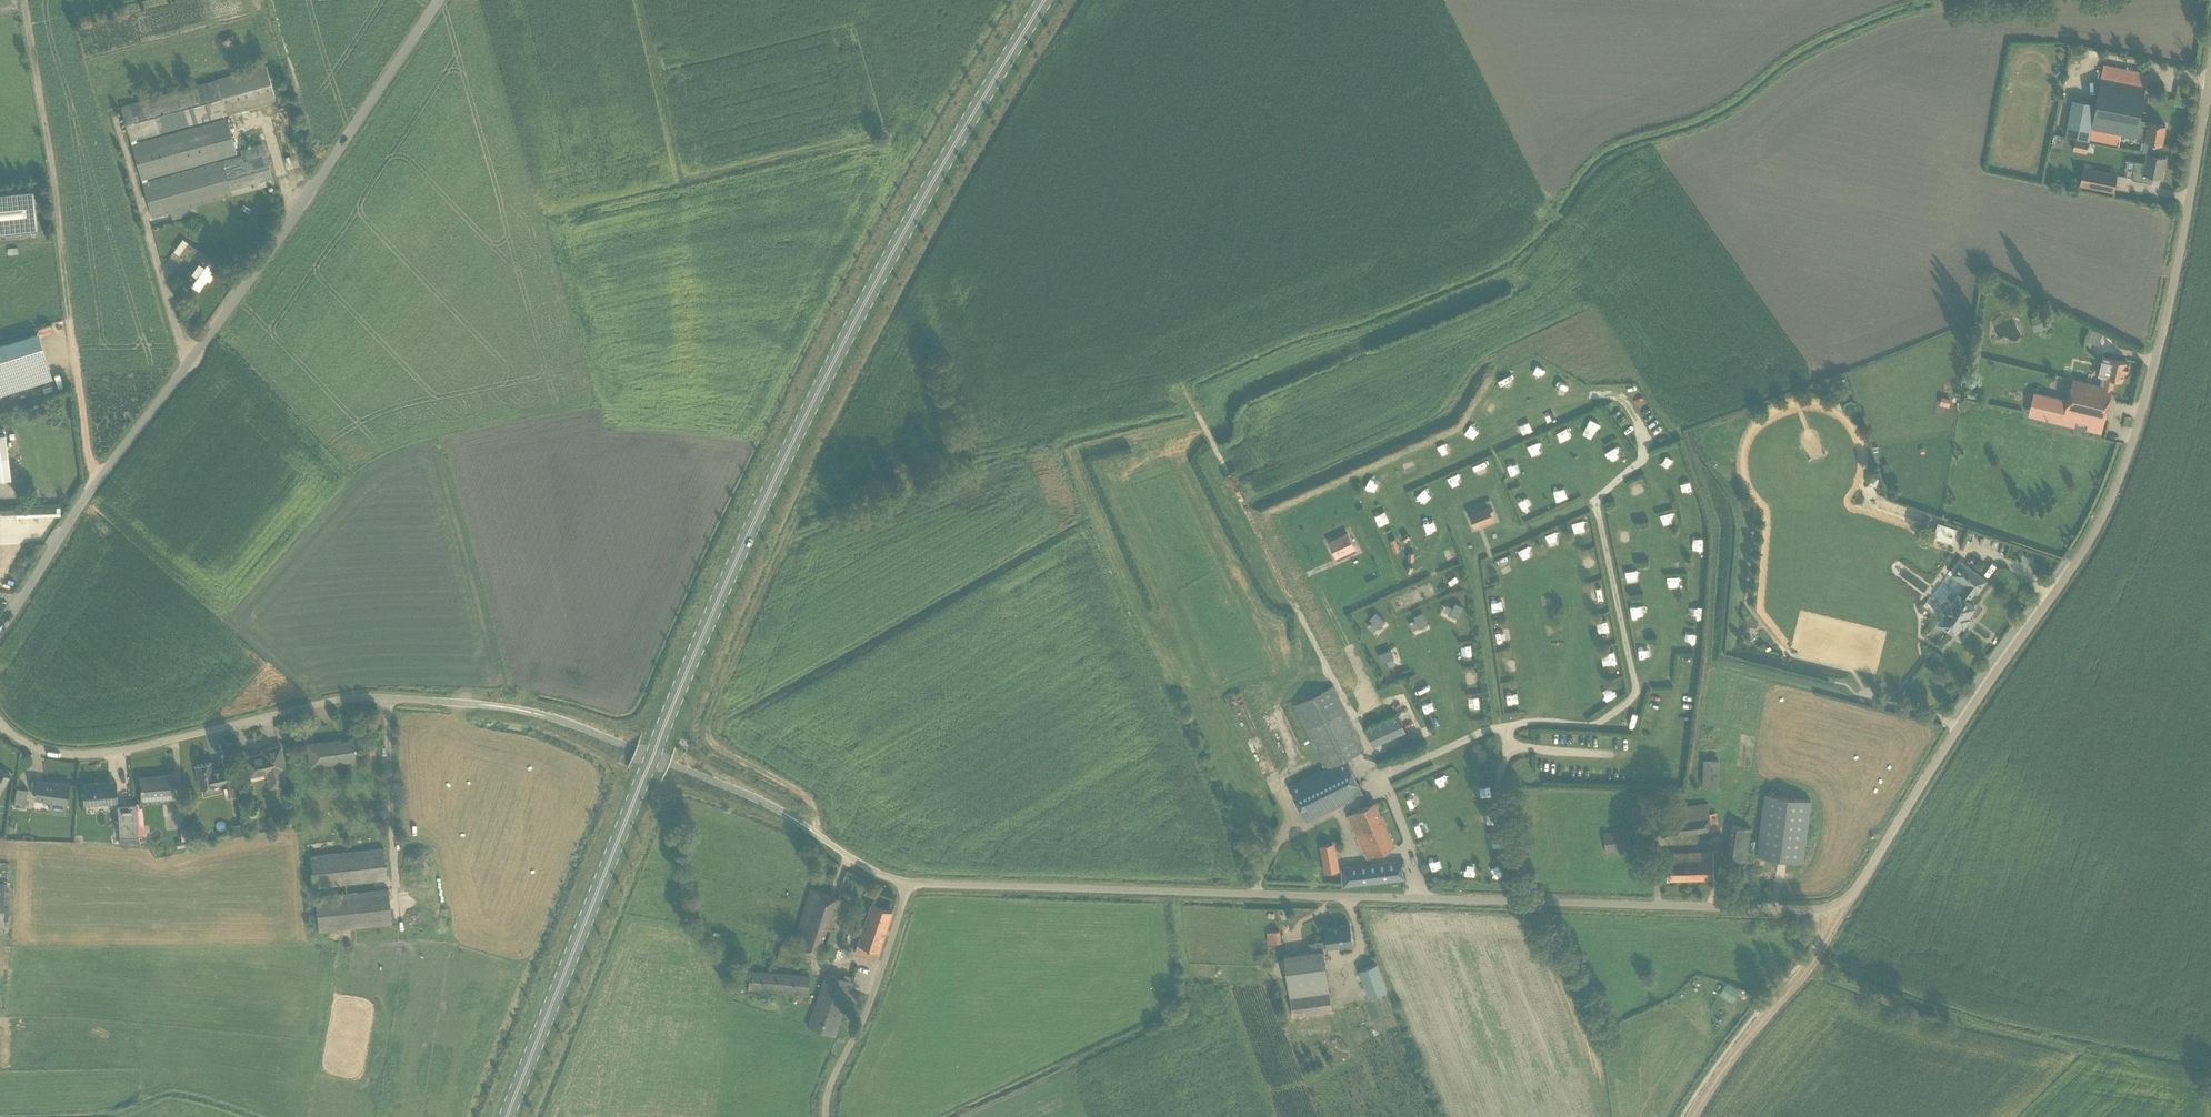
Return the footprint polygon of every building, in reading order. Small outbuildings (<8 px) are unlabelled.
[(2148,73),(2137,71),(2102,64),(2088,138),(2117,143),(2119,134),(2134,137),(2134,139),(2151,142),(2151,143),(2161,145),(2165,125),(2149,122),(2148,128),(2138,126),(2148,73)] [(121,106),(131,141),(136,140),(276,101),(266,66),(121,106)] [(148,181),(147,179),(237,154),(227,118),(137,143),(136,140),(131,141),(152,217),(170,212),(195,205),(272,183),(261,144),(240,150),(241,155),(148,181)] [(2053,135),(2051,143),(2063,145),(2065,137),(2053,135)] [(2075,139),(2073,151),(2086,154),(2089,141),(2075,139)] [(2135,161),(2133,171),(2132,180),(2151,183),(2153,175),(2162,177),(2166,158),(2159,156),(2161,145),(2151,143),(2149,153),(2148,152),(2145,163),(2135,161)] [(2083,168),(2080,185),(2114,192),(2117,175),(2083,168)] [(37,230),(33,190),(0,193),(0,233),(37,230)] [(195,205),(170,212),(172,220),(197,212),(195,205)] [(179,255),(188,244),(183,240),(174,251),(179,255)] [(219,266),(188,244),(179,255),(194,267),(184,279),(190,283),(190,284),(192,285),(192,284),(198,289),(206,278),(209,280),(219,266)] [(2030,317),(2034,331),(2052,327),(2048,312),(2030,317)] [(2092,329),(2088,341),(2098,344),(2102,332),(2092,329)] [(0,346),(0,394),(52,378),(37,335),(0,346)] [(2029,416),(2090,430),(2101,433),(2103,422),(2104,422),(2112,389),(2114,379),(2121,381),(2126,362),(2104,357),(2101,358),(2097,375),(2102,376),(2100,386),(2072,379),(2066,402),(2035,395),(2029,416)] [(1942,396),(1940,404),(1949,406),(1951,398),(1942,396)] [(1584,428),(1599,431),(1601,421),(1587,418),(1584,428)] [(11,478),(5,433),(0,434),(0,480),(11,478)] [(1608,456),(1617,453),(1614,444),(1605,447),(1608,456)] [(1502,472),(1511,474),(1513,463),(1505,461),(1502,472)] [(1872,475),(1869,483),(1876,486),(1879,478),(1872,475)] [(1633,495),(1643,489),(1638,479),(1628,484),(1633,495)] [(1469,514),(1475,528),(1494,520),(1489,506),(1469,514)] [(1572,524),(1576,535),(1585,532),(1581,521),(1572,524)] [(1931,539),(1952,543),(1955,526),(1934,522),(1931,539)] [(1561,541),(1556,532),(1545,537),(1549,546),(1561,541)] [(1354,548),(1347,534),(1330,543),(1337,557),(1354,548)] [(1986,580),(1961,562),(1952,574),(1960,580),(1964,575),(1970,579),(1959,594),(1958,593),(1951,602),(1949,600),(1949,601),(1947,600),(1945,600),(1942,601),(1941,603),(1941,605),(1941,607),(1943,609),(1945,611),(1938,620),(1954,632),(1961,623),(1963,625),(1970,616),(1968,614),(1975,605),(1968,600),(1975,591),(1977,593),(1986,580)] [(1623,580),(1637,579),(1637,569),(1622,569),(1623,580)] [(1668,588),(1679,587),(1678,576),(1667,577),(1668,588)] [(1588,588),(1592,598),(1603,594),(1599,584),(1588,588)] [(1594,621),(1596,631),(1607,629),(1605,619),(1594,621)] [(1616,652),(1605,653),(1606,665),(1617,664),(1616,652)] [(1333,686),(1293,705),(1324,769),(1289,787),(1301,811),(1306,821),(1363,794),(1346,759),(1364,750),(1333,686)] [(1605,700),(1614,697),(1611,686),(1602,689),(1605,700)] [(1480,698),(1471,699),(1472,708),(1480,708),(1480,698)] [(1398,719),(1367,733),(1372,746),(1404,732),(1398,719)] [(357,761),(354,740),(340,742),(339,740),(308,745),(311,768),(357,761)] [(262,754),(244,758),(249,778),(266,774),(269,789),(287,785),(284,770),(286,770),(280,746),(262,751),(262,754)] [(374,748),(364,749),(365,762),(376,760),(374,748)] [(1716,788),(1717,759),(1702,758),(1700,787),(1716,788)] [(211,762),(196,766),(201,790),(222,785),(225,799),(237,796),(230,767),(213,770),(211,762)] [(10,775),(0,770),(0,792),(10,775)] [(173,775),(140,777),(142,801),(175,798),(173,775)] [(59,785),(37,782),(35,800),(50,803),(49,811),(66,812),(69,784),(59,783),(59,785)] [(116,782),(83,785),(85,806),(117,804),(116,782)] [(16,787),(12,813),(17,814),(19,801),(24,801),(26,788),(16,787)] [(1810,800),(1765,794),(1757,856),(1802,862),(1810,800)] [(136,804),(138,832),(144,832),(142,808),(139,808),(139,803),(136,804)] [(1394,846),(1375,803),(1347,816),(1367,858),(1394,846)] [(1663,820),(1663,825),(1665,836),(1718,830),(1716,813),(1709,814),(1707,803),(1675,807),(1676,818),(1663,820)] [(117,805),(120,845),(139,846),(139,843),(139,836),(138,832),(136,804),(117,805)] [(1660,817),(1659,805),(1631,807),(1632,820),(1660,817)] [(235,835),(244,832),(242,824),(233,826),(235,835)] [(1731,826),(1728,847),(1726,858),(1745,861),(1750,829),(1731,826)] [(1603,833),(1604,841),(1605,852),(1642,848),(1640,829),(1603,833)] [(177,849),(190,847),(189,840),(176,842),(177,849)] [(383,848),(310,855),(313,888),(344,885),(344,884),(387,879),(383,848)] [(1337,851),(1323,854),(1326,870),(1340,868),(1337,851)] [(1713,851),(1680,852),(1667,853),(1668,879),(1714,878),(1713,851)] [(1403,860),(1341,868),(1344,886),(1406,879),(1403,860)] [(344,892),(315,896),(319,932),(392,924),(388,888),(345,893),(344,892)] [(780,945),(776,959),(792,964),(797,951),(816,958),(821,944),(828,949),(844,899),(810,889),(791,949),(780,945)] [(870,904),(857,943),(878,951),(891,911),(870,904)] [(1326,940),(1314,942),(1316,951),(1324,950),(1324,948),(1329,947),(1329,948),(1341,946),(1341,948),(1351,947),(1351,945),(1352,945),(1349,924),(1338,925),(1338,927),(1325,929),(1326,940)] [(1280,931),(1266,933),(1268,945),(1282,943),(1280,931)] [(1283,956),(1285,967),(1289,998),(1291,998),(1293,1017),(1332,1012),(1330,993),(1324,951),(1323,951),(1316,951),(1312,952),(1283,956)] [(1377,964),(1359,971),(1369,998),(1387,991),(1377,964)] [(749,971),(747,990),(807,995),(809,975),(749,971)] [(808,1027),(824,1032),(834,1036),(853,982),(849,981),(842,978),(826,973),(808,1027)] [(1716,994),(1734,1001),(1739,989),(1721,981),(1716,994)]
